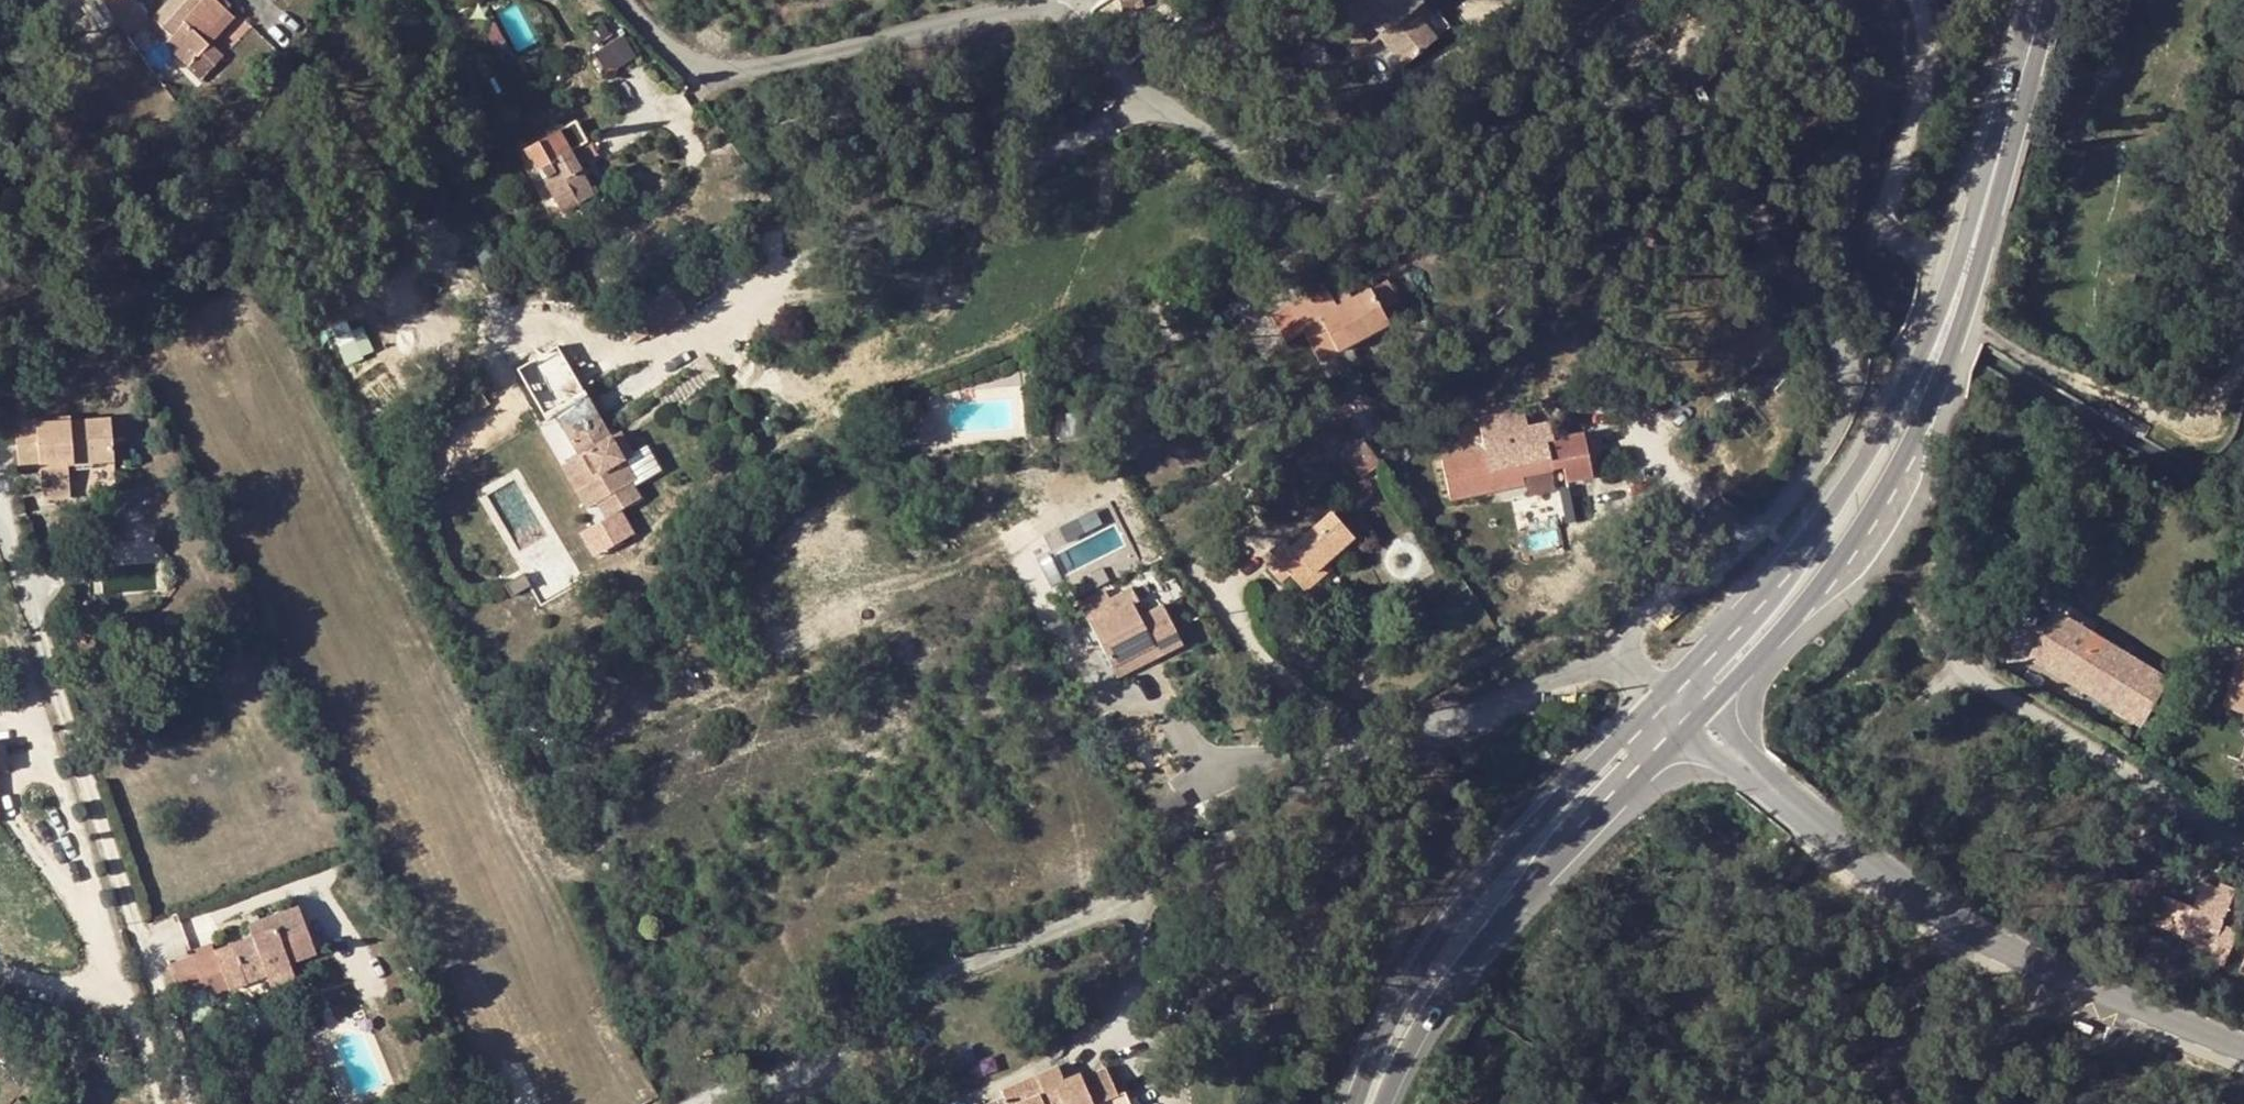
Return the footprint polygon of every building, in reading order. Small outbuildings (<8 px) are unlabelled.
[(135,0),(101,0),(113,17),(136,2),(135,0)] [(145,26),(189,66),(209,44),(200,36),(226,10),(215,0),(170,0),(145,26)] [(230,6),(223,0),(215,0),(226,10),(230,6)] [(1124,12),(1144,6),(1143,0),(1120,0),(1124,12)] [(1380,35),(1405,65),(1436,40),(1412,10),(1420,3),(1418,0),(1342,0),(1321,17),(1355,57),(1370,44),(1357,29),(1367,20),(1376,13),(1389,28),(1380,35)] [(1436,40),(1450,28),(1427,0),(1424,0),(1420,3),(1412,10),(1436,40)] [(136,2),(113,17),(125,34),(148,17),(136,2)] [(210,43),(234,17),(226,10),(200,36),(209,44),(189,66),(202,78),(223,54),(210,43)] [(1376,13),(1367,20),(1380,35),(1389,28),(1376,13)] [(605,73),(636,56),(623,33),(591,53),(605,73)] [(1068,75),(1064,66),(1055,68),(1059,79),(1068,75)] [(198,89),(189,77),(178,86),(187,98),(198,89)] [(575,120),(526,148),(562,212),(594,194),(571,150),(587,141),(575,120)] [(1384,281),(1351,300),(1335,308),(1332,302),(1325,290),(1310,299),(1308,295),(1270,317),(1300,371),(1387,322),(1379,308),(1394,300),(1384,281)] [(1351,300),(1347,293),(1332,302),(1335,308),(1351,300)] [(627,480),(631,478),(618,452),(607,432),(583,392),(553,407),(575,448),(567,452),(592,497),(603,491),(612,506),(635,494),(627,480)] [(1074,405),(1046,409),(1051,444),(1080,440),(1074,405)] [(1504,469),(1505,477),(1550,466),(1561,464),(1564,481),(1591,476),(1583,433),(1552,439),(1548,422),(1527,427),(1523,409),(1477,418),(1484,450),(1440,459),(1449,500),(1492,490),(1489,473),(1504,469)] [(69,493),(67,464),(113,461),(110,418),(70,421),(70,416),(15,420),(18,468),(39,466),(42,500),(69,498),(69,493)] [(607,432),(618,452),(627,447),(616,427),(607,432)] [(1377,462),(1362,444),(1345,457),(1359,475),(1377,462)] [(559,457),(583,502),(592,497),(567,452),(559,457)] [(67,464),(69,493),(116,489),(113,461),(67,464)] [(1507,487),(1552,477),(1550,466),(1505,477),(1507,487)] [(1489,473),(1492,490),(1507,487),(1505,477),(1504,469),(1489,473)] [(1287,573),(1298,585),(1323,562),(1352,536),(1329,512),(1291,548),(1284,540),(1269,554),(1277,560),(1267,569),(1279,581),(1287,573)] [(145,539),(144,531),(134,532),(135,540),(145,539)] [(1323,562),(1298,585),(1305,591),(1329,570),(1323,562)] [(1111,666),(1151,644),(1157,658),(1181,646),(1162,606),(1139,617),(1132,602),(1137,600),(1130,588),(1108,601),(1114,611),(1089,626),(1111,666)] [(2047,663),(2074,621),(2061,613),(2035,654),(2047,663)] [(2074,621),(2047,663),(2072,678),(2074,675),(2107,695),(2105,698),(2140,719),(2166,678),(2074,621)] [(1151,644),(1111,666),(1118,678),(1157,658),(1151,644)] [(2236,660),(2223,703),(2243,710),(2243,662),(2236,660)] [(2243,721),(2243,710),(2223,703),(2220,713),(2243,721)] [(2219,886),(2205,881),(2194,907),(2184,933),(2183,936),(2199,942),(2195,952),(2225,964),(2239,930),(2222,923),(2237,888),(2221,881),(2219,886)] [(2164,897),(2156,923),(2184,933),(2194,907),(2164,897)] [(245,980),(266,972),(289,963),(316,954),(298,905),(249,924),(252,936),(214,950),(194,958),(193,957),(170,965),(181,994),(203,985),(207,995),(226,988),(227,990),(247,982),(245,980)] [(210,943),(191,950),(193,957),(194,958),(214,950),(210,943)] [(271,986),(295,976),(289,963),(266,972),(271,986)] [(123,1061),(124,1049),(112,1048),(111,1060),(123,1061)] [(710,1049),(703,1054),(708,1059),(714,1053),(710,1049)] [(1042,1092),(1080,1077),(1078,1073),(1062,1079),(1057,1066),(1034,1076),(1042,1092)] [(1080,1077),(1042,1092),(1034,1076),(999,1090),(1003,1097),(988,1103),(1137,1103),(1131,1089),(1116,1095),(1104,1068),(1080,1077)]
